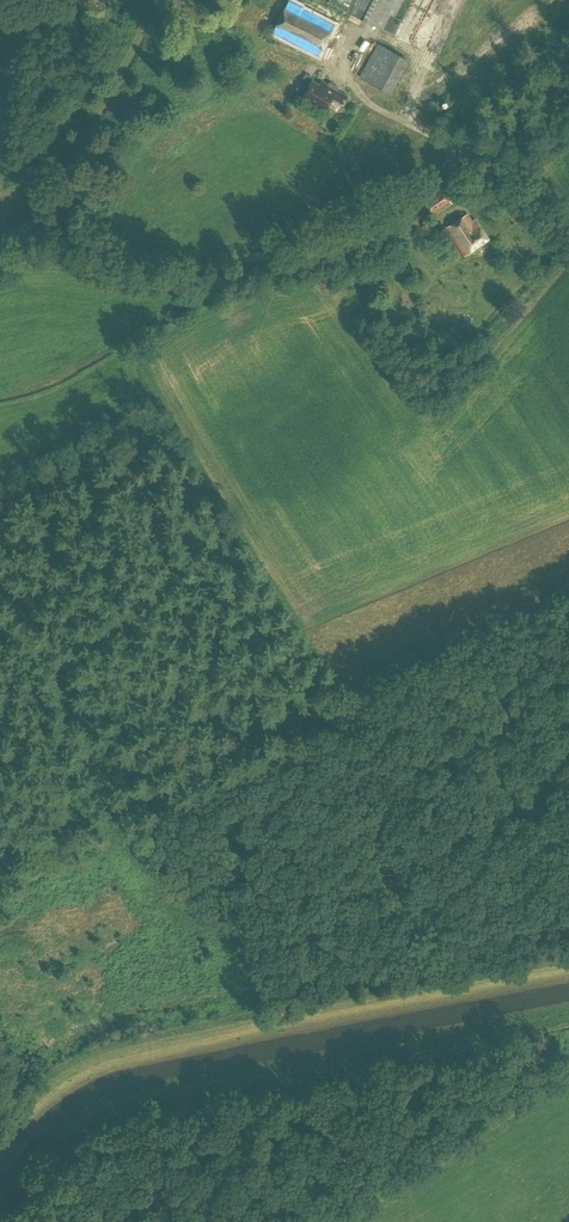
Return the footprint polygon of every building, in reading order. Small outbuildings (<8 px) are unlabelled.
[(178,10),(182,15),(187,10),(196,22),(205,15),(194,0),(192,0),(178,10)] [(403,0),(348,0),(343,9),(387,31),(403,0)] [(440,18),(446,20),(452,4),(446,1),(440,18)] [(320,55),(335,26),(288,2),(273,32),(320,55)] [(394,22),(392,35),(404,36),(405,23),(394,22)] [(390,94),(409,59),(379,43),(360,77),(390,94)] [(362,57),(367,60),(373,49),(367,47),(362,57)] [(326,87),(313,79),(303,96),(326,110),(333,98),(343,104),(348,96),(328,84),(326,87)] [(434,216),(452,204),(440,186),(422,198),(434,216)] [(473,220),(468,213),(446,228),(464,255),(489,238),(480,225),(476,219),(473,220)] [(420,227),(415,220),(411,223),(422,239),(428,235),(430,238),(438,233),(430,221),(420,227)]
